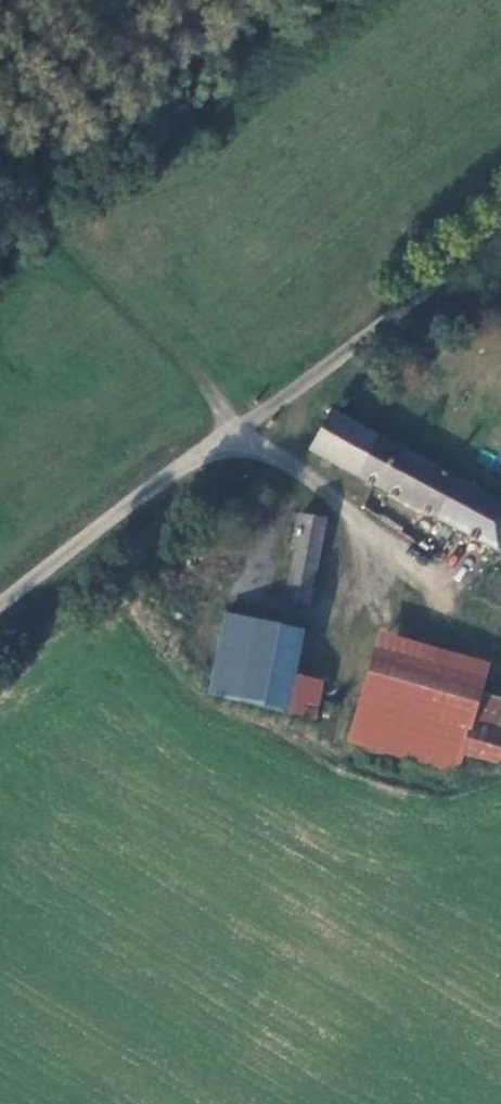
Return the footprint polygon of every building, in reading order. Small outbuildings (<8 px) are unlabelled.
[(494,549),(500,536),(500,504),(331,413),(312,450),(494,549)] [(323,522),(295,517),(289,551),(293,552),(284,599),(307,604),(323,522)] [(227,613),(204,688),(282,707),(298,634),(299,630),(227,613)] [(298,634),(282,707),(314,716),(330,641),(298,634)] [(470,721),(478,693),(482,678),(375,646),(348,737),(443,765),(456,768),(461,752),(470,721)] [(470,721),(500,729),(500,699),(478,693),(470,721)] [(500,763),(500,729),(470,721),(461,752),(500,763)]
